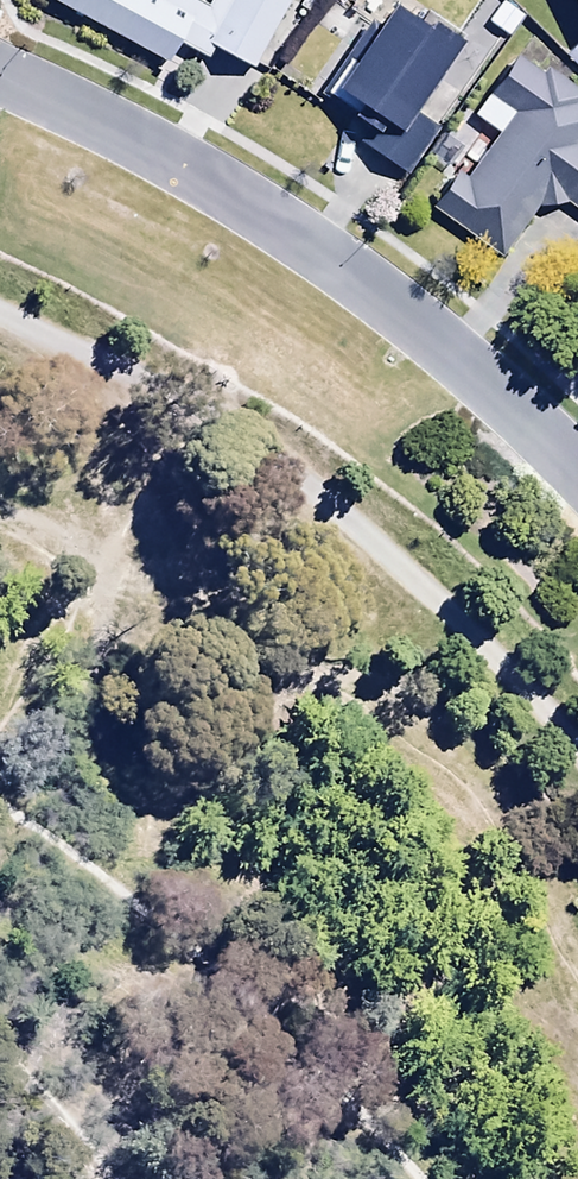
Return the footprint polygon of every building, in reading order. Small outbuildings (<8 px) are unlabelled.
[(52,9),(169,72),(179,54),(209,70),(216,57),(255,79),(299,0),(298,0),(220,0),(211,16),(182,0),(57,0),(52,9)] [(526,24),(504,7),(488,29),(510,45),(526,24)] [(442,88),(463,54),(434,36),(431,42),(395,20),(381,43),(366,34),(320,108),(367,137),(356,154),(405,185),(458,98),(442,88)] [(539,215),(568,210),(577,217),(577,96),(548,74),(541,84),(519,68),(492,105),(516,123),(469,187),(461,182),(437,214),(503,263),(539,215)]
